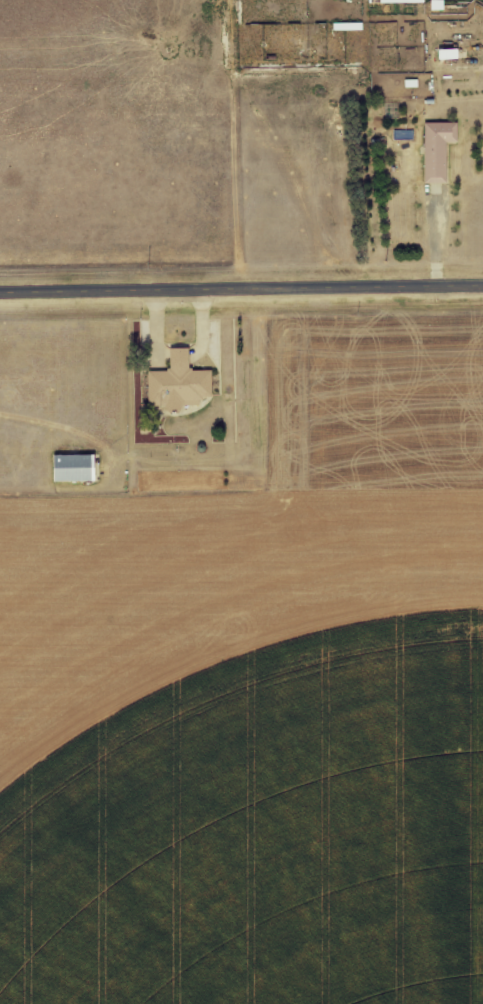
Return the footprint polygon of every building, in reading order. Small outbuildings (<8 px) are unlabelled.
[(445,0),(433,0),(433,10),(445,10),(445,0)] [(460,48),(440,49),(441,59),(460,58),(460,48)] [(448,142),(459,141),(459,122),(426,122),(427,183),(449,183),(448,142)] [(214,370),(191,370),(191,348),(172,348),(172,370),(150,371),(151,392),(166,392),(166,406),(203,406),(203,397),(214,397),(214,370)]
